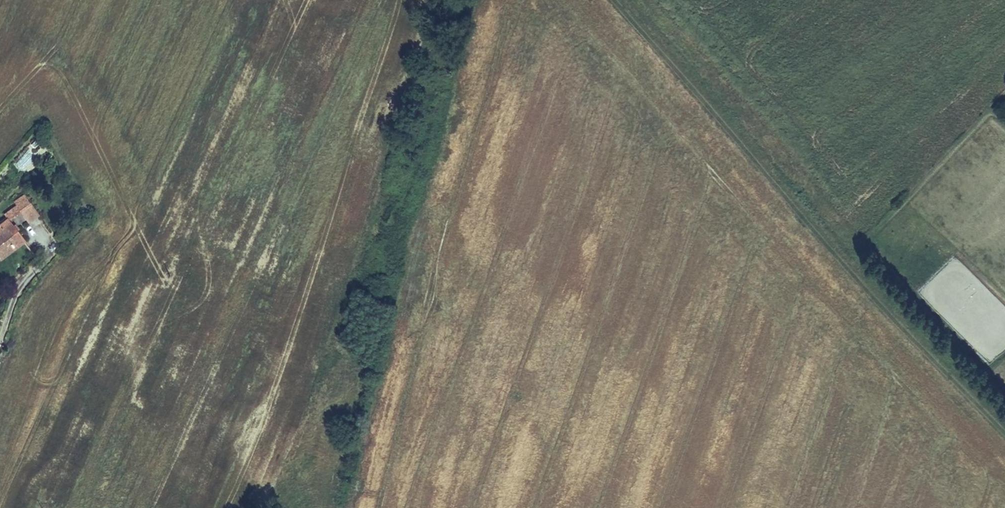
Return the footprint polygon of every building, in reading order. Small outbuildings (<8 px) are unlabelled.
[(0,225),(0,258),(26,241),(17,227),(7,234),(1,224),(0,225)]
